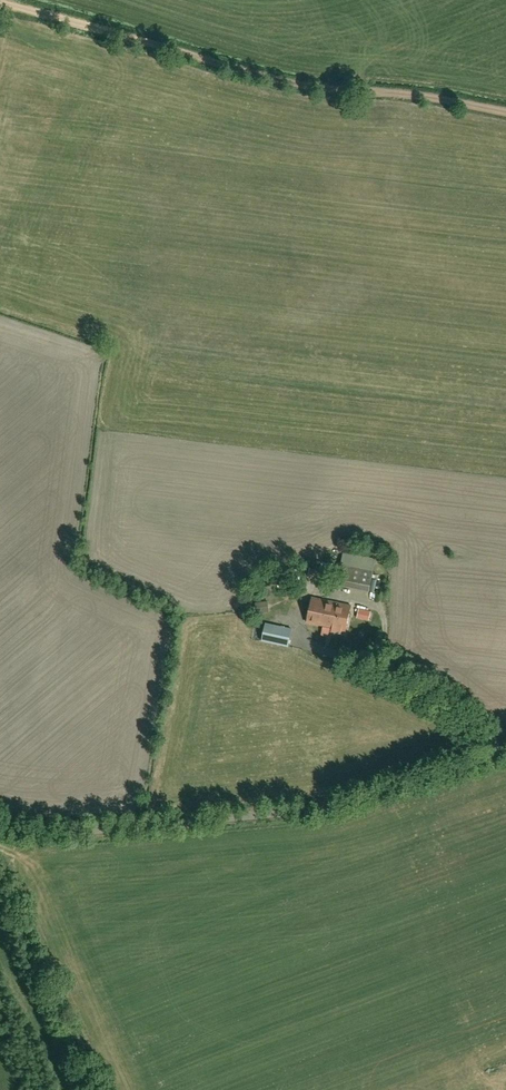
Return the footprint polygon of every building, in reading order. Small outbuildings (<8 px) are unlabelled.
[(369,591),(373,571),(376,559),(343,552),(341,565),(337,584),(369,591)] [(346,631),(351,605),(312,597),(306,622),(323,626),(323,627),(332,629),(332,632),(341,634),(342,631),(346,631)] [(369,620),(371,611),(359,609),(357,617),(369,620)] [(288,646),(292,629),(266,623),(262,640),(288,646)]
